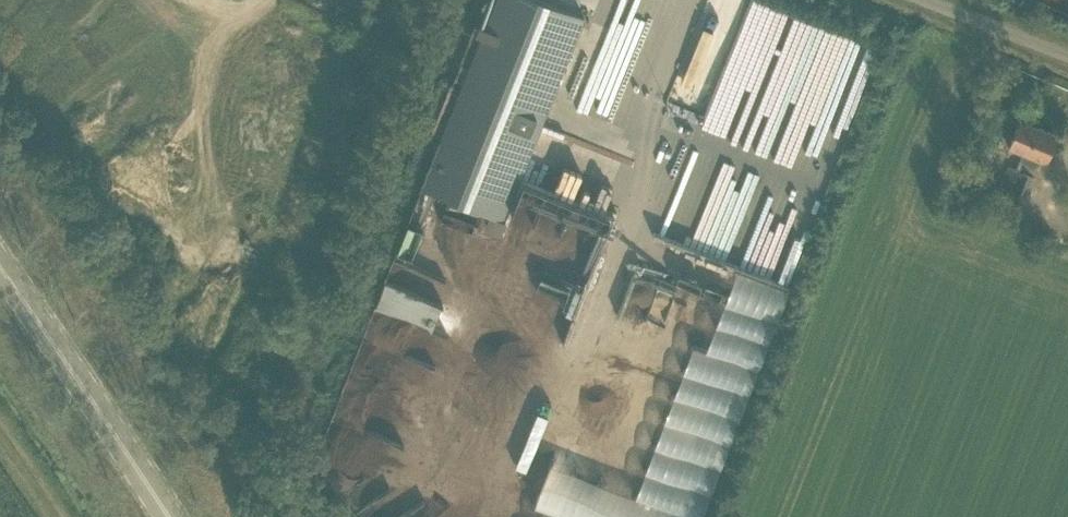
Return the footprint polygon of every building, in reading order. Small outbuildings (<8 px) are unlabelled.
[(493,3),(422,185),(504,219),(584,15),(546,0),(495,0),(493,3)] [(877,43),(752,0),(742,0),(699,128),(732,139),(730,145),(760,155),(759,158),(829,182),(877,43)] [(668,113),(679,119),(674,128),(688,136),(699,116),(673,103),(668,113)] [(1030,154),(1007,213),(1037,225),(1061,166),(1030,154)] [(713,161),(687,230),(676,226),(671,240),(701,251),(732,168),(713,161)] [(967,177),(966,183),(969,187),(974,187),(978,184),(979,179),(976,175),(971,174),(967,177)] [(776,283),(725,265),(696,349),(679,343),(627,491),(539,460),(524,504),(529,506),(526,516),(694,516),(776,283)] [(616,307),(643,314),(653,278),(626,270),(616,307)] [(370,307),(425,329),(435,304),(380,282),(370,307)]
